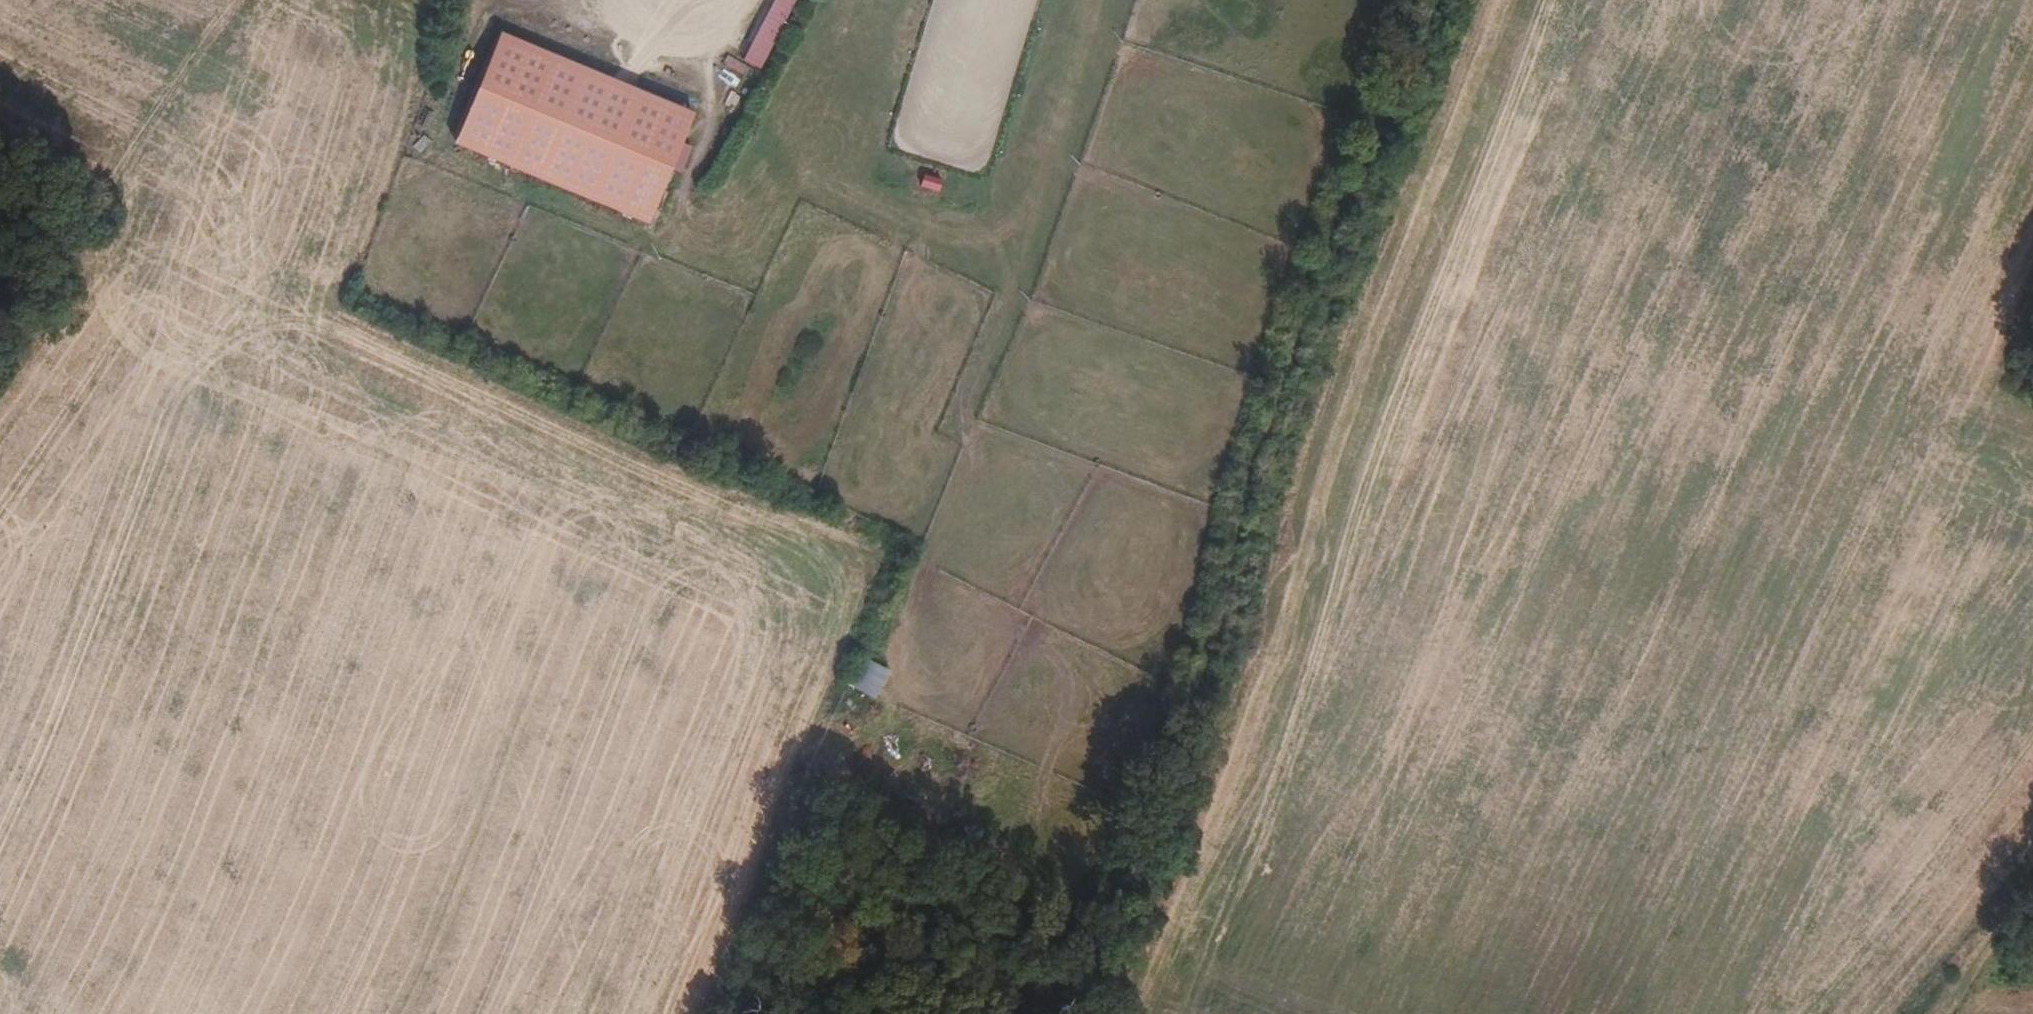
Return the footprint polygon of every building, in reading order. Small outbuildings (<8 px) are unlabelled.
[(849,687),(878,696),(887,667),(858,658),(849,687)]
